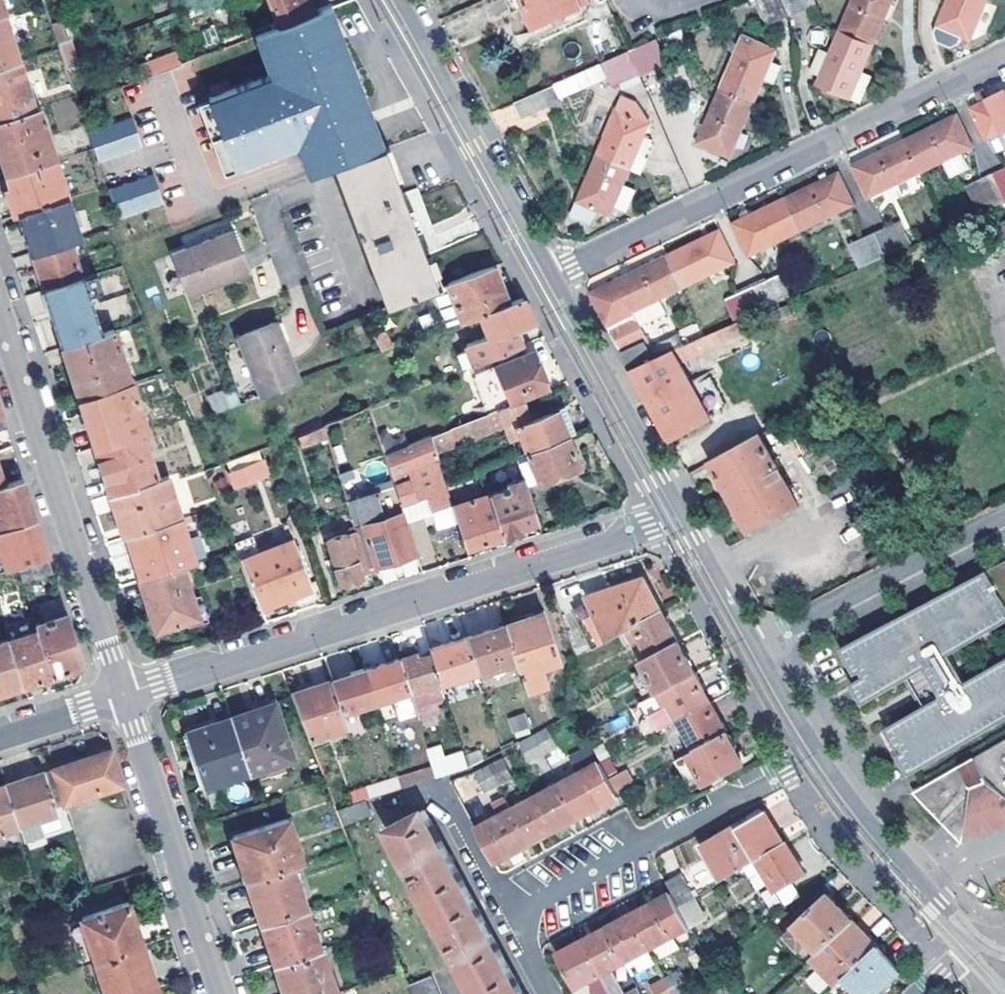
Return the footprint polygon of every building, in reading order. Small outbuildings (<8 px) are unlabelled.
[(7,14),(10,14),(5,0),(0,0),(0,17),(7,14)] [(279,28),(316,14),(311,0),(273,0),(276,8),(272,9),(279,28)] [(585,0),(507,0),(515,17),(523,14),(531,10),(540,30),(567,18),(589,9),(585,0)] [(759,13),(786,2),(785,0),(753,0),(759,13)] [(877,37),(893,0),(852,0),(843,23),(877,37)] [(988,0),(948,0),(937,27),(970,41),(988,0)] [(318,13),(316,14),(279,28),(250,39),(263,71),(205,94),(234,168),(296,144),(308,174),(332,164),(385,144),(334,7),(324,11),(324,12),(318,14),(318,13)] [(571,27),(567,18),(540,30),(531,10),(523,14),(536,43),(571,27)] [(7,14),(0,17),(0,68),(23,61),(7,14)] [(877,37),(843,23),(834,41),(825,62),(816,84),(850,99),(863,71),(877,37)] [(720,88),(755,102),(766,77),(775,81),(783,65),(773,60),(777,50),(743,36),(720,88)] [(816,58),(825,62),(834,41),(825,37),(816,58)] [(632,51),(642,74),(666,64),(655,40),(632,51)] [(176,50),(146,61),(151,75),(181,64),(176,50)] [(632,51),(604,62),(615,86),(642,74),(632,51)] [(40,109),(23,61),(0,68),(0,123),(40,109)] [(863,71),(850,99),(860,103),(872,75),(863,71)] [(556,84),(517,101),(524,117),(563,100),(556,84)] [(720,88),(697,142),(731,157),(755,102),(720,88)] [(1004,133),(1004,90),(970,108),(987,141),(1004,133)] [(624,94),(597,155),(631,170),(639,150),(647,154),(654,139),(645,135),(650,123),(632,115),(638,101),(624,94)] [(44,108),(40,109),(0,123),(0,147),(10,177),(59,160),(44,108)] [(957,114),(903,140),(919,174),(943,163),(949,176),(966,167),(960,154),(973,148),(957,114)] [(133,120),(88,134),(98,163),(143,148),(133,120)] [(987,141),(996,153),(1004,149),(1004,133),(987,141)] [(868,199),(919,174),(903,140),(852,165),(868,199)] [(332,164),(386,306),(434,287),(438,286),(421,239),(385,144),(332,164)] [(627,179),(631,170),(597,155),(577,201),(580,202),(573,215),(592,223),(598,210),(611,215),(620,195),(629,199),(636,183),(627,179)] [(59,160),(10,177),(22,215),(67,201),(69,200),(59,160)] [(785,197),(801,231),(854,206),(838,172),(785,197)] [(995,177),(1004,197),(1004,172),(995,177)] [(154,176),(108,193),(118,223),(165,205),(154,176)] [(974,220),(1004,206),(1004,197),(995,177),(961,192),(974,220)] [(785,197),(733,223),(749,257),(801,231),(785,197)] [(22,215),(34,253),(70,242),(79,239),(67,201),(22,215)] [(903,218),(874,231),(887,259),(916,246),(903,218)] [(720,230),(668,256),(684,289),(736,264),(720,230)] [(884,261),(887,259),(874,231),(850,242),(863,270),(884,261)] [(159,260),(173,298),(238,272),(224,235),(159,260)] [(34,253),(46,292),(82,280),(70,242),(34,253)] [(664,299),(684,289),(668,256),(590,293),(623,355),(648,344),(651,343),(644,328),(671,314),(664,299)] [(463,321),(471,318),(510,303),(495,264),(449,281),(463,321)] [(757,290),(768,313),(808,294),(798,274),(785,279),(784,277),(757,290)] [(46,292),(64,348),(101,336),(82,280),(46,292)] [(463,321),(449,281),(438,286),(434,287),(448,327),(463,321)] [(717,310),(726,331),(768,313),(757,290),(730,302),(731,304),(717,310)] [(447,356),(453,374),(523,345),(517,327),(537,321),(525,298),(510,303),(471,318),(478,337),(455,347),(456,352),(447,356)] [(238,339),(261,399),(299,384),(276,324),(238,339)] [(64,348),(81,400),(131,383),(114,332),(101,336),(64,348)] [(388,332),(377,336),(383,352),(394,347),(388,332)] [(682,339),(652,353),(656,362),(677,353),(686,348),(682,339)] [(623,355),(633,372),(656,362),(652,353),(648,344),(623,355)] [(521,401),(522,401),(552,389),(535,352),(498,367),(512,404),(521,401)] [(657,419),(669,441),(711,419),(677,353),(656,362),(633,372),(657,419)] [(81,400),(96,448),(143,432),(147,431),(131,383),(81,400)] [(239,405),(233,388),(207,397),(213,414),(239,405)] [(556,411),(529,421),(521,401),(512,404),(512,406),(519,425),(530,453),(568,438),(556,411)] [(519,425),(512,406),(432,438),(438,456),(519,425)] [(397,488),(386,456),(370,407),(324,426),(349,505),(356,503),(363,525),(377,568),(418,553),(404,512),(382,519),(374,496),(397,488)] [(96,448),(111,496),(158,481),(143,432),(96,448)] [(760,437),(711,462),(748,533),(797,506),(760,437)] [(397,488),(402,504),(428,496),(432,510),(450,504),(434,457),(438,456),(432,438),(386,456),(397,488)] [(530,453),(541,482),(580,467),(568,438),(530,453)] [(259,449),(223,465),(235,491),(270,476),(259,449)] [(541,482),(530,453),(520,457),(527,479),(529,486),(541,482)] [(446,484),(450,495),(489,482),(486,470),(446,484)] [(111,496),(125,538),(182,520),(168,477),(158,481),(111,496)] [(492,494),(505,536),(527,529),(525,524),(540,519),(529,486),(527,479),(509,484),(510,489),(492,494)] [(35,520),(30,502),(23,480),(6,485),(0,487),(0,530),(35,520)] [(454,506),(467,549),(488,542),(505,536),(492,494),(454,506)] [(18,565),(47,555),(42,539),(35,520),(0,530),(0,571),(18,565)] [(142,581),(184,567),(197,564),(182,520),(125,538),(139,582),(142,581)] [(358,532),(369,567),(370,570),(377,568),(363,525),(356,528),(358,532)] [(331,534),(332,540),(350,535),(348,528),(331,534)] [(357,571),(369,567),(358,532),(350,535),(332,540),(330,541),(342,581),(358,575),(357,571)] [(242,562),(262,613),(314,592),(293,541),(242,562)] [(18,565),(23,581),(52,572),(47,555),(18,565)] [(847,645),(861,669),(865,676),(859,680),(870,700),(910,676),(918,690),(927,704),(891,725),(902,744),(906,750),(900,754),(911,773),(917,770),(1004,719),(1004,659),(964,683),(948,655),(1004,622),(1004,561),(847,645)] [(198,618),(184,567),(142,581),(158,631),(198,618)] [(576,612),(594,650),(626,633),(664,612),(647,580),(593,598),(594,601),(576,612)] [(72,633),(61,598),(41,604),(45,622),(36,624),(38,629),(52,675),(83,665),(72,633)] [(664,612),(626,633),(632,644),(643,639),(653,657),(680,643),(664,612)] [(505,627),(516,661),(526,692),(540,686),(535,668),(557,660),(543,615),(505,627)] [(478,672),(516,661),(505,627),(467,639),(478,672)] [(9,639),(23,684),(52,675),(38,629),(9,639)] [(0,642),(0,691),(23,684),(9,639),(0,642)] [(470,688),(481,684),(478,672),(467,639),(433,650),(434,655),(442,680),(465,673),(470,688)] [(632,644),(642,663),(653,657),(643,639),(632,644)] [(658,693),(696,673),(680,643),(653,657),(642,663),(658,693)] [(847,645),(841,648),(855,673),(861,669),(847,645)] [(417,655),(400,660),(409,687),(410,690),(415,706),(428,700),(435,704),(444,700),(437,681),(442,680),(434,655),(419,659),(417,655)] [(375,698),(409,687),(400,660),(366,672),(375,698)] [(341,708),(375,698),(366,672),(333,682),(341,708)] [(655,717),(662,732),(681,721),(712,704),(696,673),(658,693),(667,710),(655,717)] [(859,680),(851,684),(862,704),(870,700),(859,680)] [(293,695),(308,736),(346,724),(341,708),(333,682),(293,695)] [(697,751),(728,734),(712,704),(681,721),(697,751)] [(234,721),(252,776),(295,762),(276,707),(234,721)] [(515,738),(532,731),(523,712),(506,720),(515,738)] [(191,735),(208,790),(252,776),(234,721),(191,735)] [(891,725),(885,729),(896,748),(902,744),(891,725)] [(536,733),(548,755),(561,748),(555,734),(552,734),(549,727),(539,732),(536,733)] [(548,755),(536,733),(526,739),(529,746),(536,761),(548,755)] [(744,764),(728,734),(697,751),(691,754),(706,784),(744,764)] [(925,785),(913,792),(960,841),(961,833),(973,829),(993,823),(1004,819),(1004,739),(925,785)] [(65,804),(122,785),(111,751),(54,770),(65,804)] [(469,765),(484,758),(481,751),(466,755),(469,765)] [(692,792),(706,784),(691,754),(677,762),(692,792)] [(437,777),(469,765),(466,755),(434,764),(437,777)] [(493,764),(505,787),(517,781),(506,757),(493,764)] [(601,765),(602,766),(611,782),(625,774),(616,757),(601,765)] [(404,788),(437,777),(434,764),(400,775),(404,788)] [(492,794),(505,787),(493,764),(479,771),(485,782),(486,786),(488,785),(492,794)] [(580,818),(619,798),(617,793),(611,782),(602,766),(564,786),(580,818)] [(44,774),(54,807),(65,804),(54,770),(44,774)] [(453,782),(463,801),(481,792),(471,773),(453,782)] [(7,786),(25,840),(61,828),(54,807),(44,774),(7,786)] [(631,786),(625,774),(611,782),(617,793),(631,786)] [(370,798),(404,788),(400,775),(365,784),(370,798)] [(365,783),(331,794),(337,808),(364,800),(370,798),(365,784),(365,783)] [(0,788),(0,849),(25,840),(7,786),(0,788)] [(564,786),(540,798),(556,830),(580,818),(564,786)] [(230,799),(235,814),(261,806),(256,790),(230,799)] [(517,810),(533,843),(556,830),(540,798),(517,810)] [(370,815),(364,800),(337,808),(344,826),(370,815)] [(475,993),(523,993),(486,926),(452,862),(424,810),(387,829),(475,993)] [(517,810),(479,830),(496,862),(533,843),(517,810)] [(759,818),(779,849),(788,843),(768,813),(759,818)] [(702,851),(722,886),(758,863),(779,849),(759,818),(702,851)] [(249,881),(293,867),(304,864),(291,824),(236,840),(249,881)] [(758,863),(785,905),(798,896),(792,885),(809,875),(788,843),(779,849),(758,863)] [(249,881),(263,925),(307,911),(293,867),(249,881)] [(680,874),(665,882),(672,894),(682,912),(697,902),(698,901),(680,874)] [(649,950),(690,928),(682,912),(672,894),(630,917),(649,950)] [(812,940),(820,949),(850,919),(828,894),(797,924),(812,940)] [(801,899),(798,896),(785,905),(786,907),(801,899)] [(697,902),(682,912),(690,928),(699,943),(715,934),(697,902)] [(101,961),(144,946),(130,904),(87,918),(101,961)] [(263,925),(277,969),(321,955),(307,911),(263,925)] [(630,917),(607,930),(625,963),(649,950),(630,917)] [(850,919),(820,949),(811,957),(835,983),(844,974),(875,944),(850,919)] [(812,940),(797,924),(786,934),(801,951),(812,940)] [(607,930),(584,942),(602,975),(625,963),(607,930)] [(602,975),(584,942),(560,956),(577,988),(589,983),(594,993),(612,993),(602,975)] [(875,944),(844,974),(863,993),(874,993),(900,971),(875,944)] [(112,993),(142,993),(158,989),(144,946),(101,961),(112,993)] [(325,953),(321,955),(277,969),(285,993),(338,993),(325,953)] [(673,993),(675,993),(685,988),(673,968),(662,974),(673,993)] [(409,993),(424,993),(437,989),(431,974),(405,984),(409,993)] [(656,993),(673,993),(662,974),(649,981),(656,993)]
